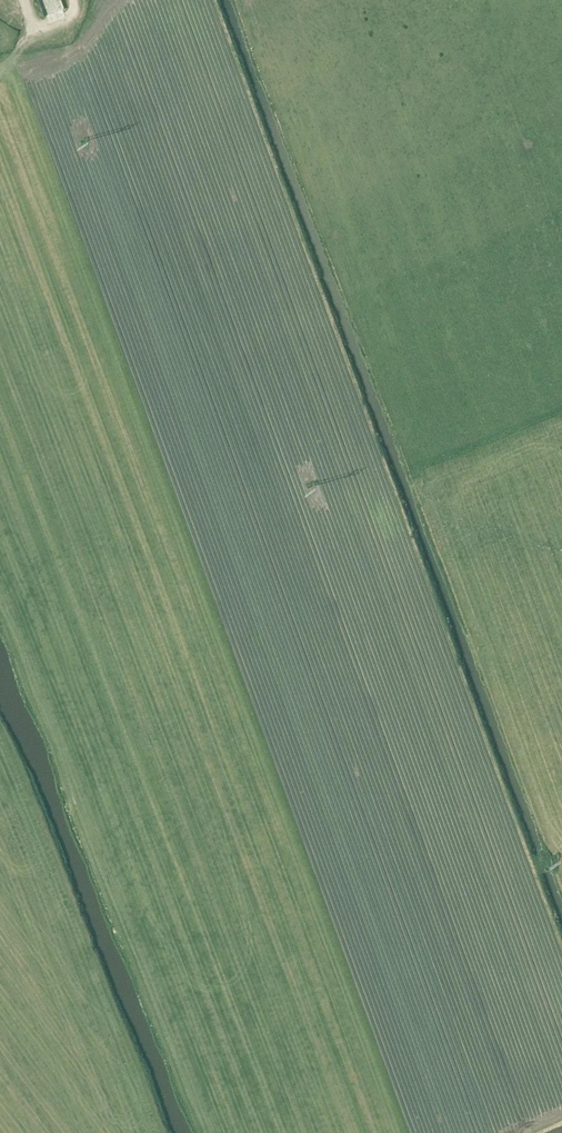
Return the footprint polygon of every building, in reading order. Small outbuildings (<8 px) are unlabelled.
[(61,0),(39,0),(44,17),(64,12),(61,0)]
